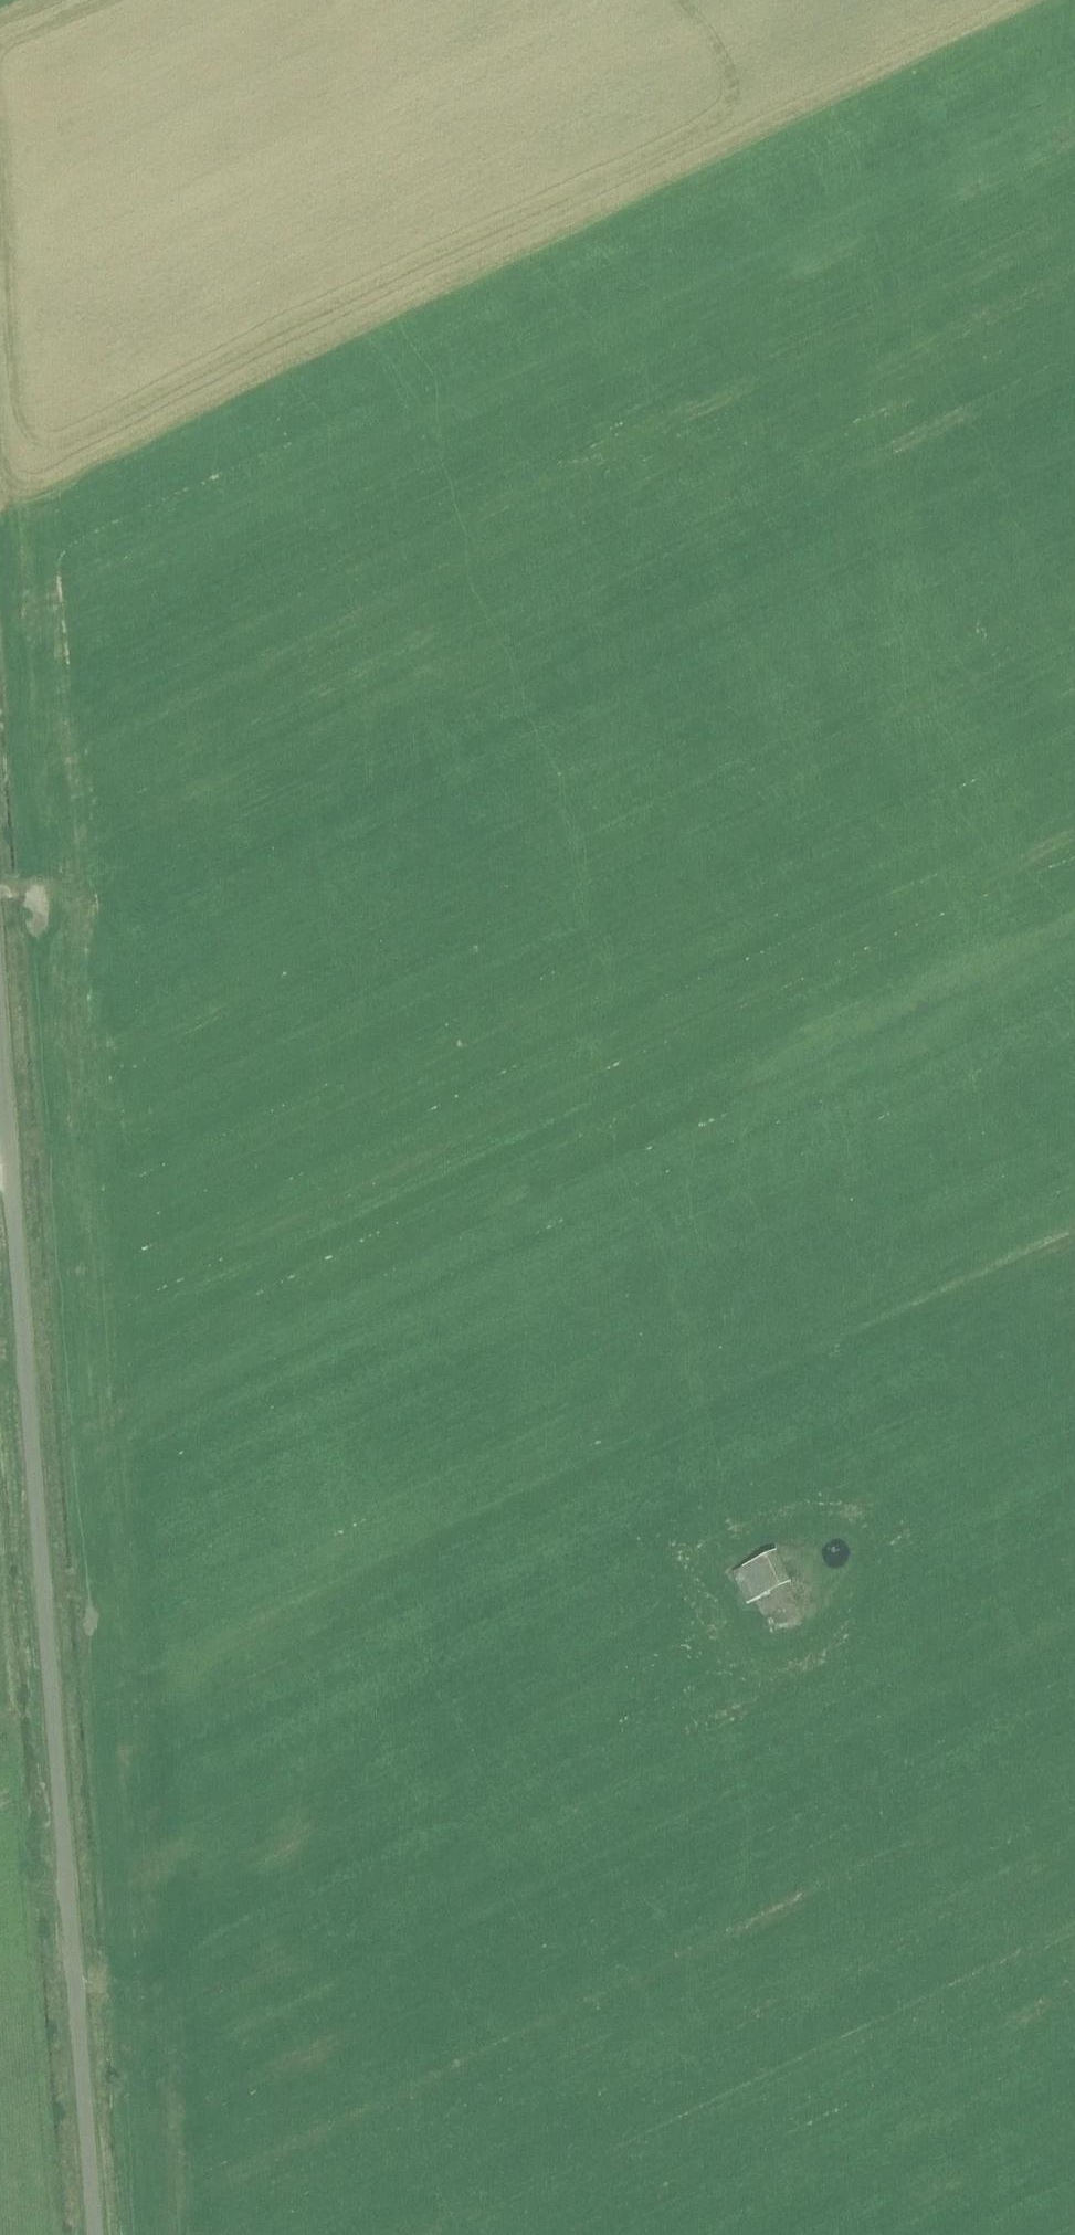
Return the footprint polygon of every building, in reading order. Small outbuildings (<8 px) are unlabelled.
[(776,1554),(732,1574),(747,1606),(790,1586),(776,1554)]
